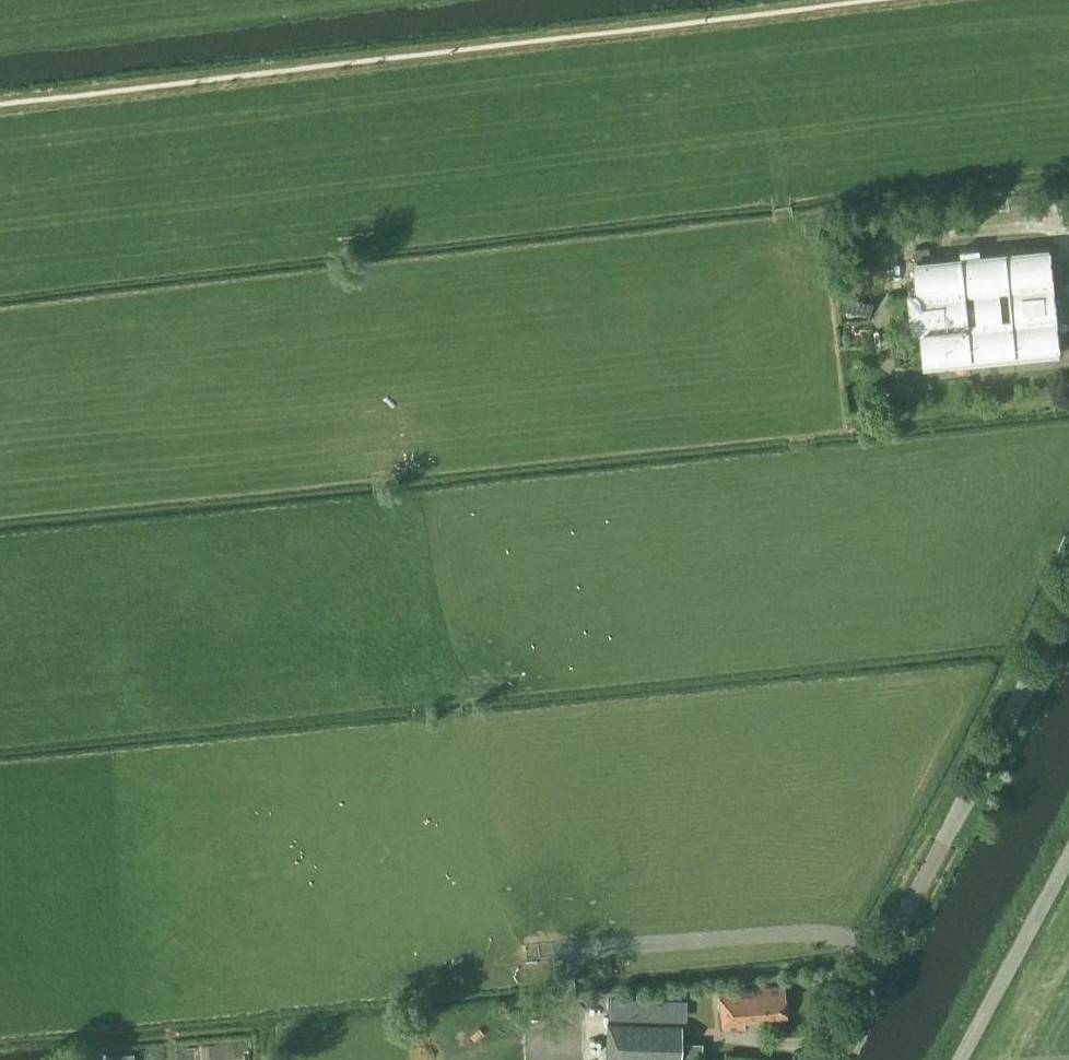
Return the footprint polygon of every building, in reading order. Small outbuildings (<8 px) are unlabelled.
[(979,254),(978,245),(959,247),(959,255),(915,260),(918,293),(909,294),(913,328),(921,327),(925,360),(1058,346),(1048,246),(979,254)] [(787,1016),(784,985),(719,991),(723,1029),(744,1027),(743,1020),(787,1016)] [(611,997),(610,1015),(672,1017),(672,999),(611,997)] [(607,1022),(606,1056),(681,1059),(681,1058),(681,1040),(682,1024),(607,1022)] [(203,1059),(212,1059),(212,1051),(221,1050),(220,1032),(186,1033),(186,1059),(203,1059)] [(708,1053),(707,1037),(688,1038),(689,1055),(708,1053)] [(108,1053),(108,1059),(121,1059),(120,1052),(108,1053)]
